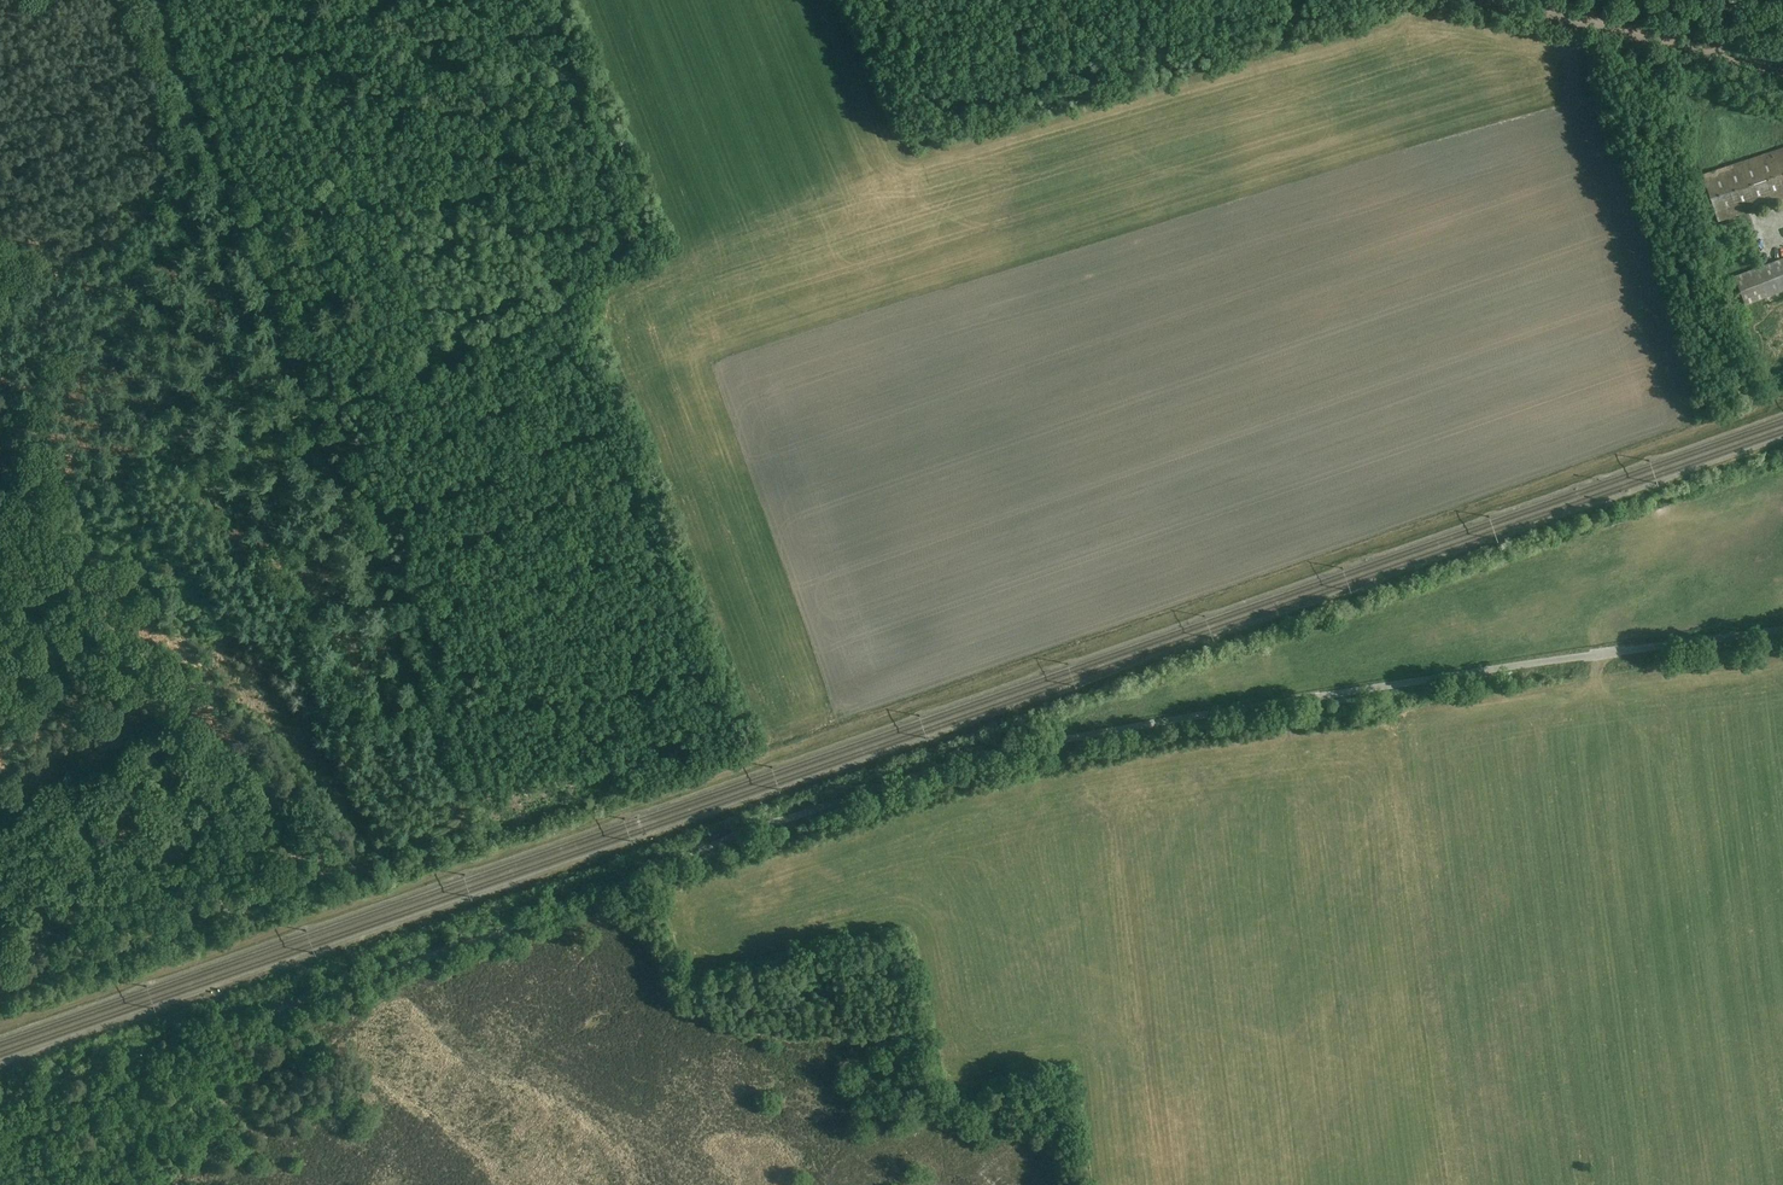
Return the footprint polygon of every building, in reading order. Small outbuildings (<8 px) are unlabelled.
[(1782,201),(1782,148),(1702,175),(1717,222),(1782,201)] [(1734,277),(1745,305),(1782,291),(1782,259),(1734,277)]
